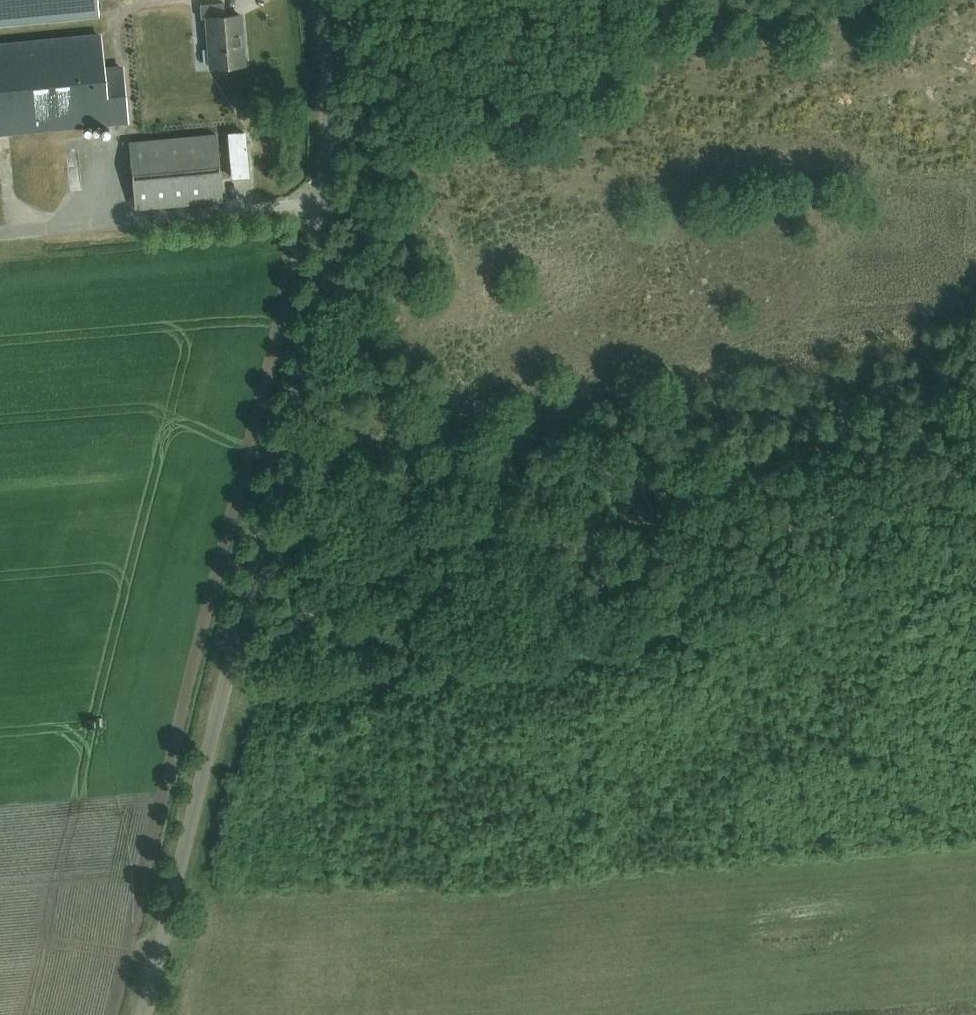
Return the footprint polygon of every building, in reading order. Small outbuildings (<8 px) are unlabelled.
[(99,13),(97,0),(0,0),(0,22),(99,13)] [(209,67),(245,64),(241,14),(224,15),(223,2),(199,4),(200,18),(205,17),(209,67)] [(99,37),(0,47),(0,132),(127,119),(122,69),(103,71),(99,37)] [(134,208),(222,200),(216,133),(128,142),(134,208)]
